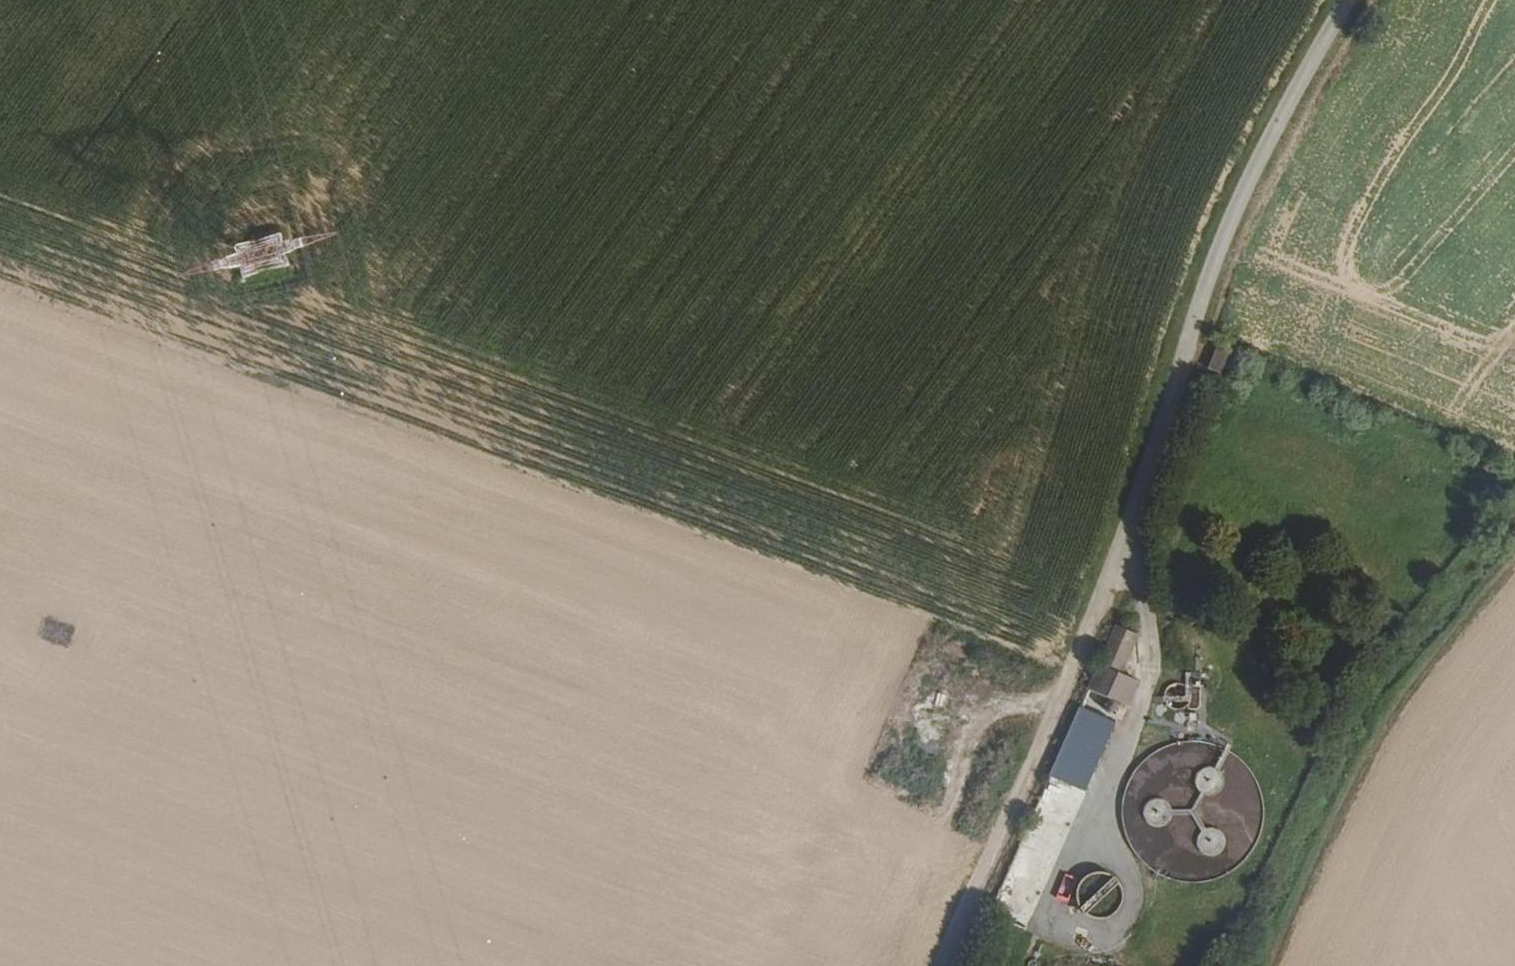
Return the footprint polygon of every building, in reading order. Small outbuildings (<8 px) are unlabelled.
[(238,275),(288,266),(282,236),(232,245),(238,275)] [(1122,673),(1139,636),(1115,625),(1086,687),(1128,707),(1140,681),(1122,673)] [(1048,776),(1085,792),(1115,722),(1078,706),(1048,776)] [(1141,811),(1154,828),(1172,814),(1159,797),(1141,811)] [(1064,874),(1060,903),(1111,910),(1114,881),(1064,874)]
